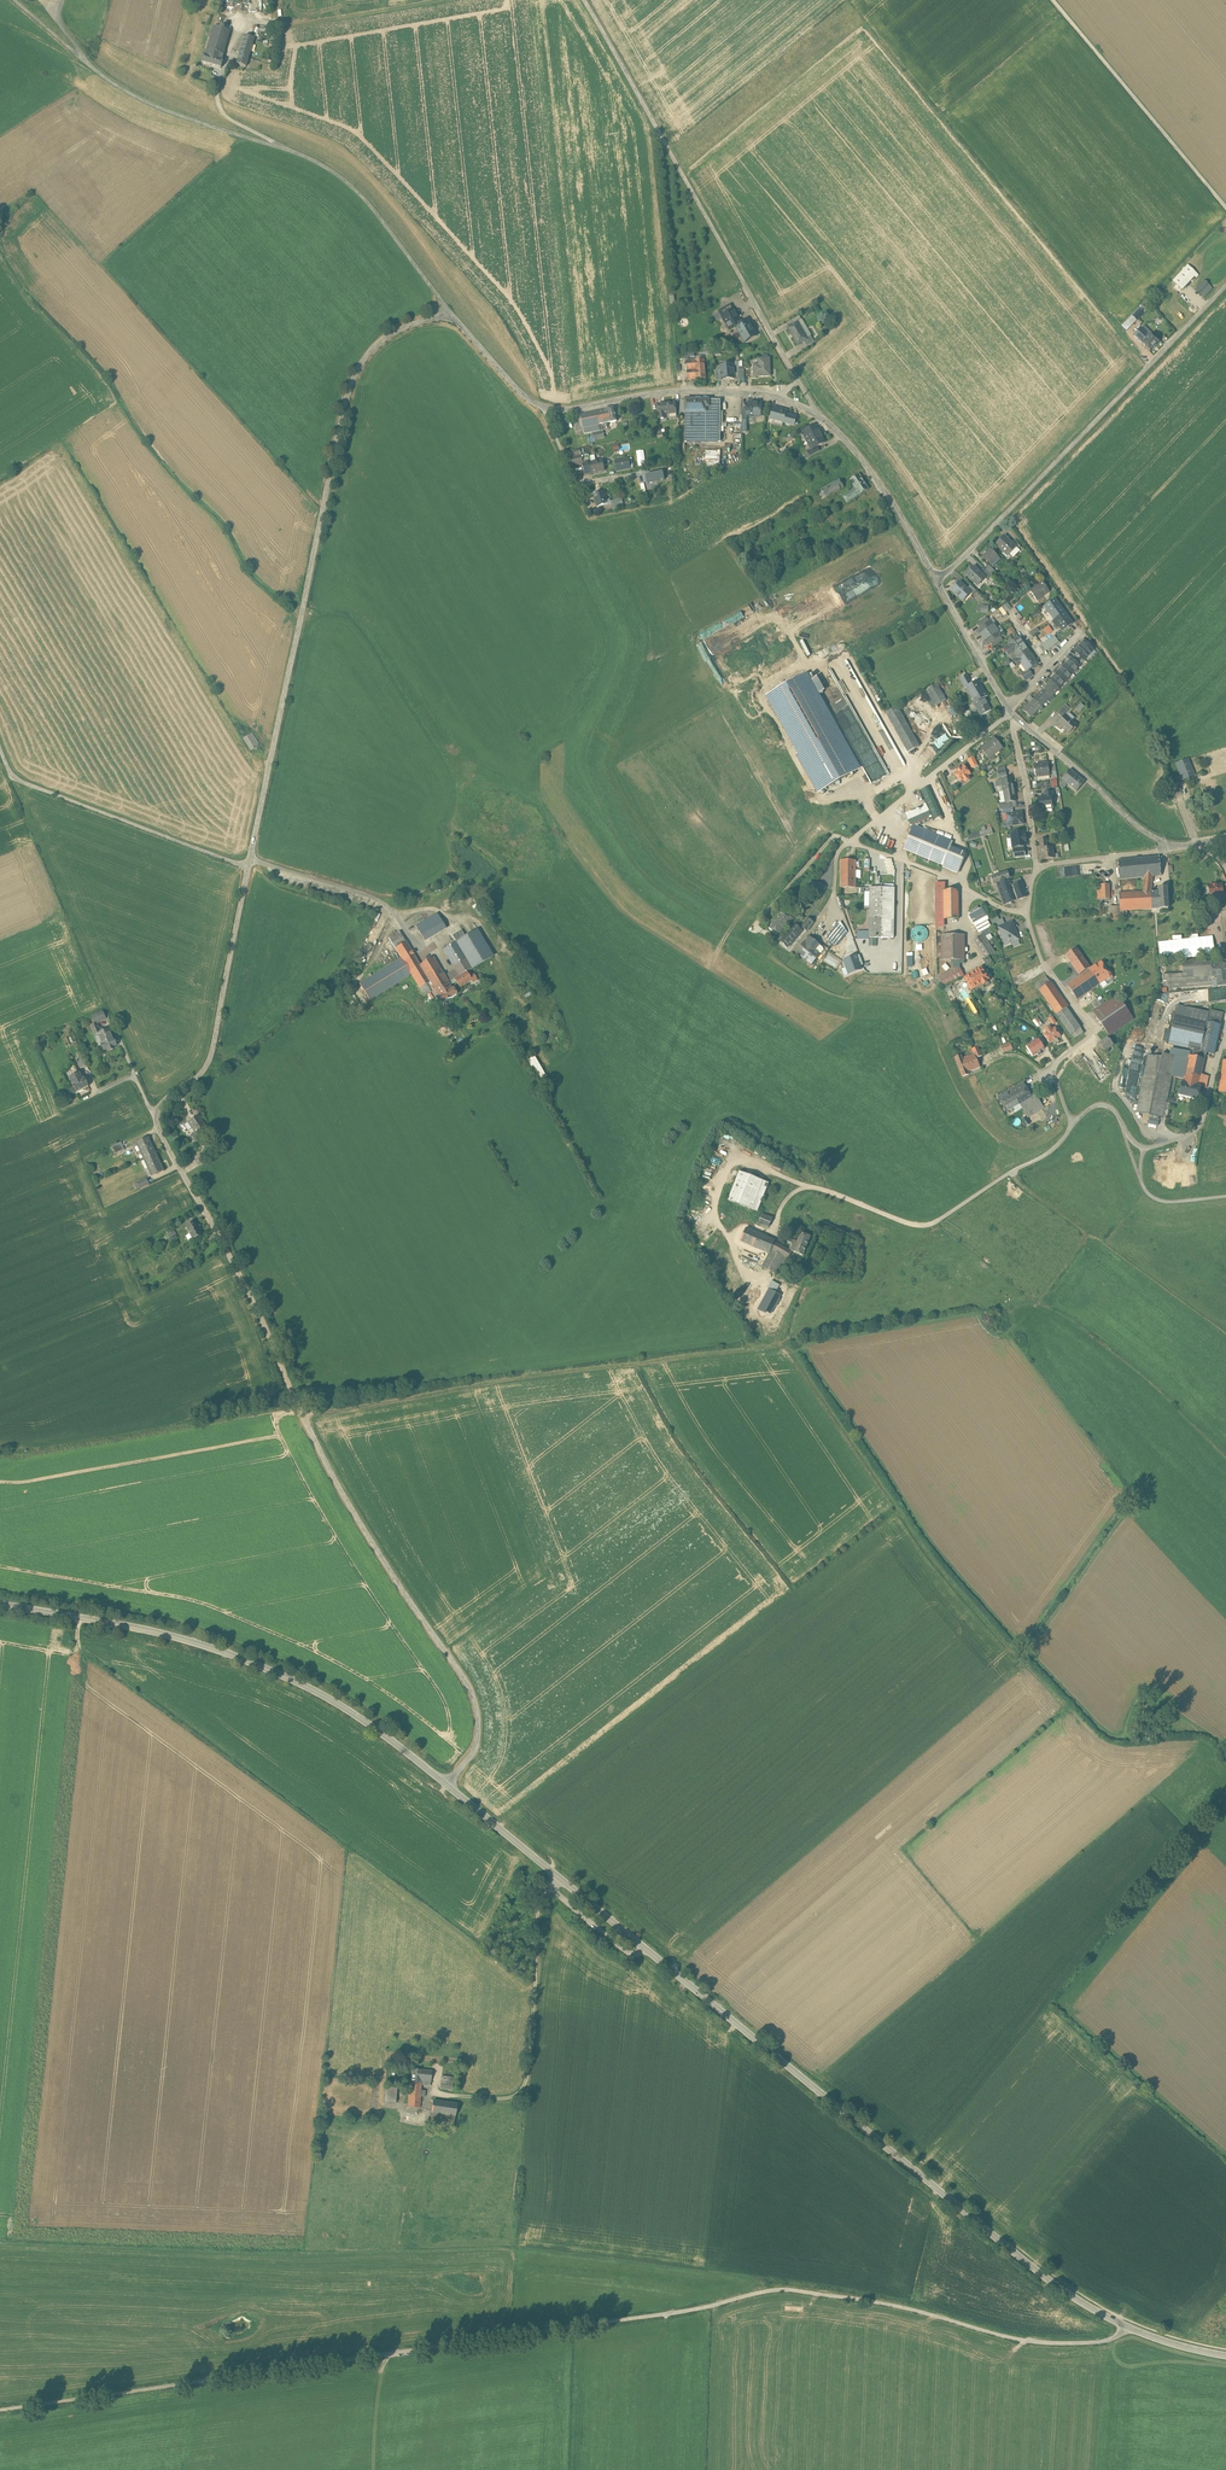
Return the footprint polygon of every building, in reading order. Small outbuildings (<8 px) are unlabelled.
[(241,13),(261,14),(262,0),(246,0),(245,3),(241,3),(241,13)] [(214,28),(207,51),(223,56),(230,32),(214,28)] [(254,39),(245,37),(236,64),(246,67),(254,39)] [(207,51),(205,57),(221,62),(223,56),(207,51)] [(220,69),(223,62),(221,62),(205,57),(203,56),(201,63),(220,69)] [(1199,276),(1187,265),(1173,281),(1182,290),(1195,276),(1196,278),(1199,276)] [(1212,288),(1204,281),(1195,290),(1203,298),(1212,288)] [(731,305),(719,311),(726,323),(729,321),(726,315),(734,310),(731,305)] [(1139,309),(1122,326),(1127,331),(1144,313),(1139,309)] [(741,323),(734,310),(726,315),(729,321),(726,323),(730,330),(736,327),(736,326),(741,323)] [(741,323),(736,326),(736,327),(743,337),(742,338),(744,343),(756,336),(747,320),(741,323)] [(807,340),(797,323),(788,328),(798,345),(807,340)] [(1159,342),(1151,335),(1150,336),(1141,329),(1135,336),(1143,343),(1142,344),(1150,352),(1159,342)] [(712,351),(705,352),(699,353),(699,357),(706,356),(706,359),(713,359),(712,351)] [(769,359),(758,359),(758,365),(754,365),(754,366),(755,366),(755,376),(754,376),(754,377),(770,376),(769,359)] [(695,361),(686,362),(687,371),(688,380),(688,381),(696,380),(697,380),(706,379),(704,360),(695,361)] [(733,364),(721,365),(721,370),(722,380),(734,379),(733,364)] [(720,401),(685,401),(685,413),(685,442),(720,442),(720,401)] [(675,403),(657,405),(659,420),(666,419),(666,414),(676,413),(675,403)] [(761,404),(746,404),(746,410),(746,416),(747,416),(754,416),(756,417),(758,417),(759,416),(761,416),(761,407),(761,404)] [(614,406),(581,413),(584,427),(616,420),(614,406)] [(786,411),(777,408),(774,420),(794,425),(797,417),(786,414),(786,411)] [(805,425),(796,430),(798,435),(803,433),(802,433),(808,430),(805,425)] [(808,430),(802,433),(803,433),(803,434),(803,435),(805,439),(807,440),(807,441),(820,434),(816,426),(808,430)] [(820,434),(807,441),(808,442),(808,444),(810,448),(812,448),(812,449),(812,450),(817,447),(825,443),(820,434)] [(817,447),(812,450),(812,449),(807,452),(810,457),(819,452),(817,447)] [(706,450),(706,459),(713,458),(713,462),(715,462),(715,466),(721,466),(720,450),(706,450)] [(628,458),(615,461),(617,471),(630,468),(628,458)] [(602,460),(583,464),(585,474),(592,473),(604,470),(602,460)] [(665,480),(663,471),(646,475),(648,484),(665,480)] [(861,472),(851,479),(857,488),(846,496),(851,502),(872,489),(861,472)] [(839,480),(821,490),(825,497),(843,487),(839,480)] [(597,493),(594,494),(597,506),(604,504),(605,507),(612,505),(610,501),(611,501),(610,499),(607,500),(604,491),(597,493)] [(611,501),(610,501),(612,505),(613,509),(620,507),(618,499),(611,501)] [(1012,543),(1004,536),(996,545),(1008,556),(1016,548),(1016,547),(1012,543)] [(998,557),(990,550),(983,558),(990,565),(998,557)] [(996,572),(989,565),(985,570),(991,575),(992,576),(996,572)] [(985,577),(974,567),(966,575),(970,579),(969,580),(970,580),(971,579),(977,585),(981,580),(980,579),(983,576),(984,577),(985,577)] [(991,575),(985,570),(982,573),(988,578),(991,575)] [(967,589),(959,582),(952,590),(958,596),(957,597),(959,596),(963,601),(964,600),(963,600),(970,593),(971,593),(967,589)] [(1043,583),(1031,591),(1037,600),(1049,592),(1043,583)] [(976,591),(970,585),(967,589),(971,593),(972,595),(976,591)] [(1064,613),(1054,599),(1044,607),(1047,611),(1048,610),(1055,620),(1056,619),(1064,613)] [(1008,602),(1003,606),(1007,611),(1012,608),(1008,602)] [(1067,617),(1064,613),(1056,619),(1060,625),(1059,626),(1063,631),(1072,624),(1067,618),(1067,617)] [(986,618),(977,624),(980,628),(989,622),(986,618)] [(980,628),(977,630),(983,638),(995,629),(990,621),(989,622),(980,628)] [(1050,625),(1044,628),(1048,634),(1053,631),(1050,625)] [(1037,626),(1030,632),(1033,635),(1040,630),(1037,626)] [(1009,635),(1015,631),(1013,627),(1006,632),(1009,635)] [(995,629),(983,638),(988,645),(991,643),(1000,636),(1001,636),(995,629)] [(1000,636),(991,643),(993,647),(1002,640),(1000,636)] [(1028,651),(1019,638),(1005,648),(1012,658),(1017,655),(1019,657),(1028,651)] [(1051,638),(1045,643),(1049,648),(1055,644),(1051,638)] [(1086,643),(1092,649),(1095,646),(1090,639),(1086,643)] [(1092,649),(1086,643),(1084,641),(1075,652),(1077,654),(1084,660),(1093,650),(1092,649)] [(1038,664),(1028,651),(1019,657),(1014,661),(1018,666),(1022,663),(1028,670),(1038,664)] [(1077,654),(1072,659),(1079,666),(1085,661),(1084,660),(1077,654)] [(1064,666),(1072,674),(1079,666),(1072,659),(1071,659),(1064,666)] [(1072,674),(1064,666),(1057,673),(1065,681),(1072,674)] [(1026,671),(1022,674),(1026,680),(1032,675),(1028,670),(1026,671)] [(1065,681),(1057,673),(1050,681),(1051,681),(1058,688),(1065,681)] [(806,674),(767,696),(799,754),(796,755),(818,792),(859,768),(806,674)] [(967,675),(960,679),(965,687),(965,688),(967,687),(967,686),(972,684),(967,675)] [(986,696),(978,681),(978,680),(972,684),(967,686),(967,687),(975,702),(973,703),(974,703),(987,696),(986,696)] [(858,682),(827,701),(839,722),(839,724),(840,727),(843,725),(842,721),(845,719),(848,718),(849,722),(851,723),(853,727),(859,726),(867,740),(870,741),(871,739),(873,740),(876,745),(883,743),(883,741),(885,742),(887,736),(883,723),(879,724),(879,722),(880,721),(881,716),(869,694),(866,693),(866,694),(858,681),(858,682)] [(1051,681),(1043,690),(1050,697),(1052,695),(1059,689),(1058,688),(1051,681)] [(937,685),(885,713),(908,753),(920,746),(907,723),(946,701),(937,685)] [(1050,697),(1043,690),(1034,699),(1041,707),(1047,700),(1050,697)] [(987,696),(974,703),(981,715),(980,715),(981,716),(991,710),(984,698),(987,696)] [(1034,699),(1023,710),(1031,718),(1039,709),(1040,711),(1043,708),(1041,707),(1034,699)] [(1081,702),(1076,707),(1080,711),(1085,706),(1081,702)] [(1064,706),(1057,713),(1062,717),(1068,710),(1064,706)] [(1076,726),(1066,715),(1058,724),(1069,734),(1076,726)] [(252,732),(243,738),(250,749),(259,743),(252,732)] [(1002,748),(995,738),(994,739),(986,746),(986,745),(981,749),(989,759),(1002,748)] [(967,759),(972,769),(979,765),(974,756),(967,759)] [(1188,758),(1176,763),(1183,780),(1195,775),(1188,758)] [(1052,787),(1058,786),(1055,763),(1048,764),(1050,779),(1051,779),(1052,787)] [(1048,764),(1035,765),(1036,777),(1049,775),(1048,764)] [(954,772),(960,781),(963,779),(964,782),(970,778),(968,776),(970,774),(964,765),(954,772)] [(1085,782),(1070,770),(1062,780),(1063,780),(1068,784),(1077,791),(1085,782)] [(1012,778),(999,780),(999,781),(996,781),(997,787),(1003,786),(1004,792),(1006,803),(1016,801),(1014,790),(1012,778)] [(1048,783),(1044,784),(1044,785),(1038,786),(1038,789),(1052,788),(1052,787),(1051,779),(1050,779),(1047,780),(1048,783)] [(1178,782),(1170,786),(1172,792),(1169,793),(1161,796),(1163,801),(1169,799),(1182,794),(1178,782)] [(943,815),(930,785),(920,790),(933,820),(943,815)] [(1045,797),(1039,798),(1040,810),(1046,809),(1045,806),(1052,805),(1051,797),(1045,797)] [(1022,812),(1007,814),(1008,826),(1023,824),(1022,812)] [(953,842),(913,825),(907,840),(905,840),(904,842),(906,843),(903,848),(944,865),(951,847),(953,842)] [(982,831),(968,834),(970,839),(994,833),(992,828),(986,829),(985,826),(981,827),(982,831)] [(1024,832),(1011,834),(1013,848),(1024,846),(1026,846),(1025,842),(1026,841),(1025,836),(1025,837),(1024,832)] [(1048,845),(1040,846),(1042,860),(1055,858),(1053,847),(1048,848),(1048,845)] [(1025,856),(1024,846),(1013,848),(1014,857),(1025,856)] [(963,852),(951,847),(944,865),(943,867),(958,873),(963,860),(960,858),(963,852)] [(1159,857),(1118,861),(1120,879),(1144,877),(1143,892),(1119,893),(1120,906),(1109,907),(1110,914),(1120,914),(1120,915),(1127,914),(1127,911),(1152,910),(1151,892),(1152,876),(1161,875),(1159,857)] [(870,859),(855,859),(855,860),(856,860),(856,868),(870,868),(870,859)] [(855,860),(840,860),(840,888),(856,888),(856,868),(856,860),(855,860)] [(1008,872),(991,878),(994,884),(998,882),(1009,878),(1010,878),(1008,872)] [(1020,877),(1010,881),(1012,886),(1013,885),(1018,900),(1027,896),(1020,877)] [(1009,878),(998,882),(1000,890),(1005,904),(1018,900),(1013,885),(1012,886),(1010,881),(1009,878)] [(814,889),(823,894),(827,886),(818,881),(814,889)] [(944,890),(944,883),(936,883),(936,927),(944,927),(944,890)] [(1109,884),(1101,885),(1101,900),(1110,899),(1109,884)] [(1222,884),(1209,885),(1210,896),(1219,896),(1220,896),(1220,894),(1222,894),(1222,884)] [(1167,887),(1158,888),(1159,891),(1151,892),(1152,910),(1160,909),(1160,910),(1168,909),(1167,887)] [(894,888),(870,888),(869,925),(894,926),(894,888)] [(958,919),(958,890),(944,890),(944,919),(958,919)] [(769,927),(779,935),(788,923),(791,925),(796,919),(784,909),(769,927)] [(437,913),(416,926),(421,935),(424,939),(425,941),(446,928),(437,913)] [(983,913),(971,920),(974,924),(985,917),(983,913)] [(985,917),(974,924),(979,933),(991,926),(986,917),(985,917)] [(807,918),(802,926),(807,930),(813,922),(807,918)] [(999,927),(1005,944),(1019,939),(1013,922),(999,927)] [(911,937),(924,942),(929,929),(916,924),(911,937)] [(801,929),(795,925),(790,930),(787,935),(792,940),(801,929)] [(894,926),(869,925),(869,937),(876,938),(882,938),(884,938),(890,938),(894,938),(894,926)] [(836,926),(826,938),(835,945),(845,933),(836,926)] [(372,927),(365,944),(375,948),(382,931),(372,927)] [(462,930),(452,936),(456,942),(465,936),(462,930)] [(456,943),(471,969),(493,956),(477,930),(456,943)] [(389,938),(395,949),(406,942),(399,932),(389,938)] [(792,940),(787,935),(781,941),(788,947),(793,942),(792,941),(792,940)] [(964,935),(942,935),(942,960),(964,960),(964,935)] [(994,952),(983,935),(973,941),(984,959),(994,952)] [(809,937),(806,941),(800,948),(800,947),(796,952),(811,965),(821,953),(824,956),(829,949),(828,949),(828,948),(827,948),(823,946),(821,949),(819,947),(820,946),(809,937)] [(429,983),(418,966),(420,965),(406,942),(395,949),(401,958),(411,975),(420,989),(427,985),(429,983)] [(455,970),(459,976),(466,972),(472,969),(471,969),(456,943),(444,950),(455,970)] [(1090,967),(1076,948),(1066,955),(1079,975),(1090,967)] [(369,1000),(411,975),(401,958),(359,984),(369,1000)] [(434,992),(449,983),(449,982),(445,976),(445,977),(433,958),(420,965),(418,966),(429,983),(434,992)] [(855,961),(852,962),(854,970),(856,969),(857,973),(863,971),(860,959),(855,961)] [(1211,961),(1202,962),(1203,972),(1211,972),(1211,964),(1211,963),(1211,961)] [(1101,962),(1089,970),(1100,985),(1105,981),(1106,982),(1113,978),(1101,962)] [(1197,963),(1182,964),(1182,967),(1182,968),(1183,974),(1203,972),(1202,962),(1197,963)] [(1211,964),(1211,972),(1212,978),(1213,986),(1213,987),(1225,985),(1225,963),(1211,963),(1211,964)] [(1071,975),(1071,972),(1071,969),(1069,966),(1067,965),(1064,964),(1061,965),(1058,967),(1057,969),(1056,972),(1057,975),(1059,977),(1061,979),(1064,979),(1067,979),(1069,977),(1071,975)] [(982,968),(965,978),(969,984),(967,985),(971,990),(972,990),(982,984),(983,985),(987,983),(986,981),(989,979),(982,968)] [(454,979),(459,976),(455,970),(448,974),(452,980),(454,979)] [(1089,970),(1067,985),(1077,1000),(1100,985),(1089,970)] [(951,971),(938,977),(943,985),(955,979),(951,971)] [(459,976),(454,979),(456,982),(459,988),(471,981),(473,983),(477,980),(473,974),(469,977),(466,972),(459,976)] [(1180,974),(1162,974),(1163,981),(1167,980),(1167,984),(1174,984),(1174,987),(1174,988),(1213,986),(1212,978),(1211,972),(1203,972),(1183,974),(1180,974)] [(1051,982),(1040,990),(1057,1014),(1068,1006),(1051,982)] [(434,992),(428,995),(435,1008),(439,1006),(457,995),(453,989),(452,989),(450,985),(449,983),(434,992)] [(431,992),(427,985),(420,989),(425,996),(431,992)] [(1095,1010),(1093,1011),(1109,1035),(1133,1019),(1123,1004),(1117,995),(1102,1005),(1095,1010)] [(1097,999),(1091,1003),(1095,1010),(1102,1005),(1097,999)] [(1080,1028),(1067,1008),(1057,1015),(1071,1034),(1080,1028)] [(1209,1012),(1189,1008),(1187,1021),(1174,1018),(1169,1042),(1191,1047),(1188,1059),(1162,1054),(1161,1057),(1148,1055),(1136,1112),(1150,1114),(1149,1119),(1158,1121),(1159,1116),(1164,1117),(1172,1076),(1184,1078),(1183,1082),(1199,1086),(1201,1074),(1206,1052),(1214,1054),(1223,1013),(1210,1010),(1209,1012)] [(95,1024),(97,1023),(105,1019),(102,1012),(91,1017),(95,1024)] [(1161,1016),(1152,1013),(1146,1030),(1155,1033),(1161,1016)] [(98,1034),(99,1035),(101,1034),(97,1023),(95,1024),(90,1026),(94,1036),(98,1034)] [(1047,1032),(1044,1034),(1050,1043),(1053,1041),(1055,1044),(1059,1041),(1057,1039),(1060,1036),(1054,1027),(1052,1029),(1049,1026),(1045,1029),(1047,1032)] [(1132,1034),(1142,1037),(1144,1029),(1133,1026),(1132,1034)] [(101,1034),(99,1035),(102,1044),(101,1045),(103,1050),(108,1049),(109,1051),(113,1049),(112,1047),(116,1045),(114,1039),(112,1040),(109,1031),(101,1034)] [(1114,1044),(1107,1036),(1098,1044),(1105,1052),(1114,1044)] [(1038,1038),(1026,1046),(1033,1056),(1037,1053),(1039,1056),(1042,1054),(1040,1051),(1044,1048),(1038,1038)] [(1010,1043),(1000,1047),(1003,1053),(1012,1049),(1010,1043)] [(982,1056),(978,1047),(973,1049),(974,1052),(977,1058),(982,1056)] [(1111,1073),(1093,1050),(1083,1057),(1099,1081),(1111,1073)] [(81,1051),(77,1053),(79,1058),(76,1059),(79,1069),(87,1065),(81,1051)] [(974,1052),(961,1058),(961,1056),(956,1058),(960,1067),(963,1076),(968,1075),(967,1072),(980,1067),(977,1058),(974,1052)] [(533,1057),(526,1061),(538,1081),(545,1077),(533,1057)] [(79,1072),(68,1078),(76,1093),(88,1086),(84,1078),(82,1078),(79,1072)] [(1208,1076),(1201,1074),(1199,1086),(1201,1086),(1200,1087),(1206,1088),(1208,1076)] [(1183,1082),(1181,1082),(1178,1095),(1179,1095),(1197,1100),(1200,1087),(1201,1086),(1199,1086),(1183,1082)] [(1023,1083),(1015,1088),(1019,1094),(1027,1089),(1023,1083)] [(1046,1084),(1036,1090),(1038,1094),(1048,1088),(1046,1084)] [(1015,1088),(999,1098),(1007,1112),(1020,1104),(1032,1097),(1031,1096),(1027,1089),(1019,1094),(1015,1088)] [(1037,1096),(1036,1094),(1033,1095),(1041,1109),(1044,1108),(1037,1096)] [(1041,1109),(1033,1095),(1031,1096),(1032,1097),(1020,1104),(1028,1117),(1041,1109)] [(198,1115),(192,1119),(187,1122),(189,1125),(189,1124),(190,1124),(190,1125),(199,1139),(209,1132),(198,1115)] [(143,1158),(144,1159),(155,1154),(147,1137),(136,1143),(143,1158)] [(121,1143),(112,1147),(115,1154),(124,1150),(121,1143)] [(140,1160),(143,1158),(136,1143),(133,1144),(140,1160)] [(152,1176),(163,1171),(155,1154),(144,1159),(144,1160),(152,1176)] [(148,1177),(152,1176),(144,1160),(141,1162),(148,1177)] [(1188,1168),(1176,1168),(1176,1173),(1176,1180),(1183,1179),(1183,1181),(1189,1181),(1188,1168)] [(769,1184),(739,1172),(728,1201),(752,1210),(758,1212),(769,1184)] [(140,1188),(140,1189),(149,1185),(145,1178),(137,1182),(137,1183),(140,1188)] [(772,1218),(762,1214),(758,1223),(768,1228),(769,1227),(768,1227),(772,1218)] [(194,1222),(185,1226),(192,1239),(201,1234),(194,1222)] [(172,1228),(166,1232),(172,1241),(178,1237),(172,1228)] [(775,1240),(746,1228),(740,1241),(769,1254),(770,1254),(771,1250),(775,1242),(775,1240)] [(810,1236),(801,1233),(798,1242),(793,1240),(792,1243),(789,1250),(792,1252),(792,1251),(803,1256),(810,1236)] [(789,1250),(775,1242),(771,1250),(785,1257),(788,1259),(792,1252),(789,1250)] [(785,1257),(771,1250),(770,1254),(769,1254),(763,1266),(776,1273),(781,1264),(785,1257)] [(412,2069),(411,2081),(411,2089),(420,2090),(421,2084),(430,2085),(432,2071),(412,2069)] [(442,2075),(441,2089),(454,2089),(454,2076),(442,2075)] [(456,2104),(433,2100),(431,2112),(447,2114),(448,2114),(456,2116),(456,2115),(457,2104),(456,2104)] [(803,2306),(787,2304),(786,2310),(802,2312),(803,2306)]
